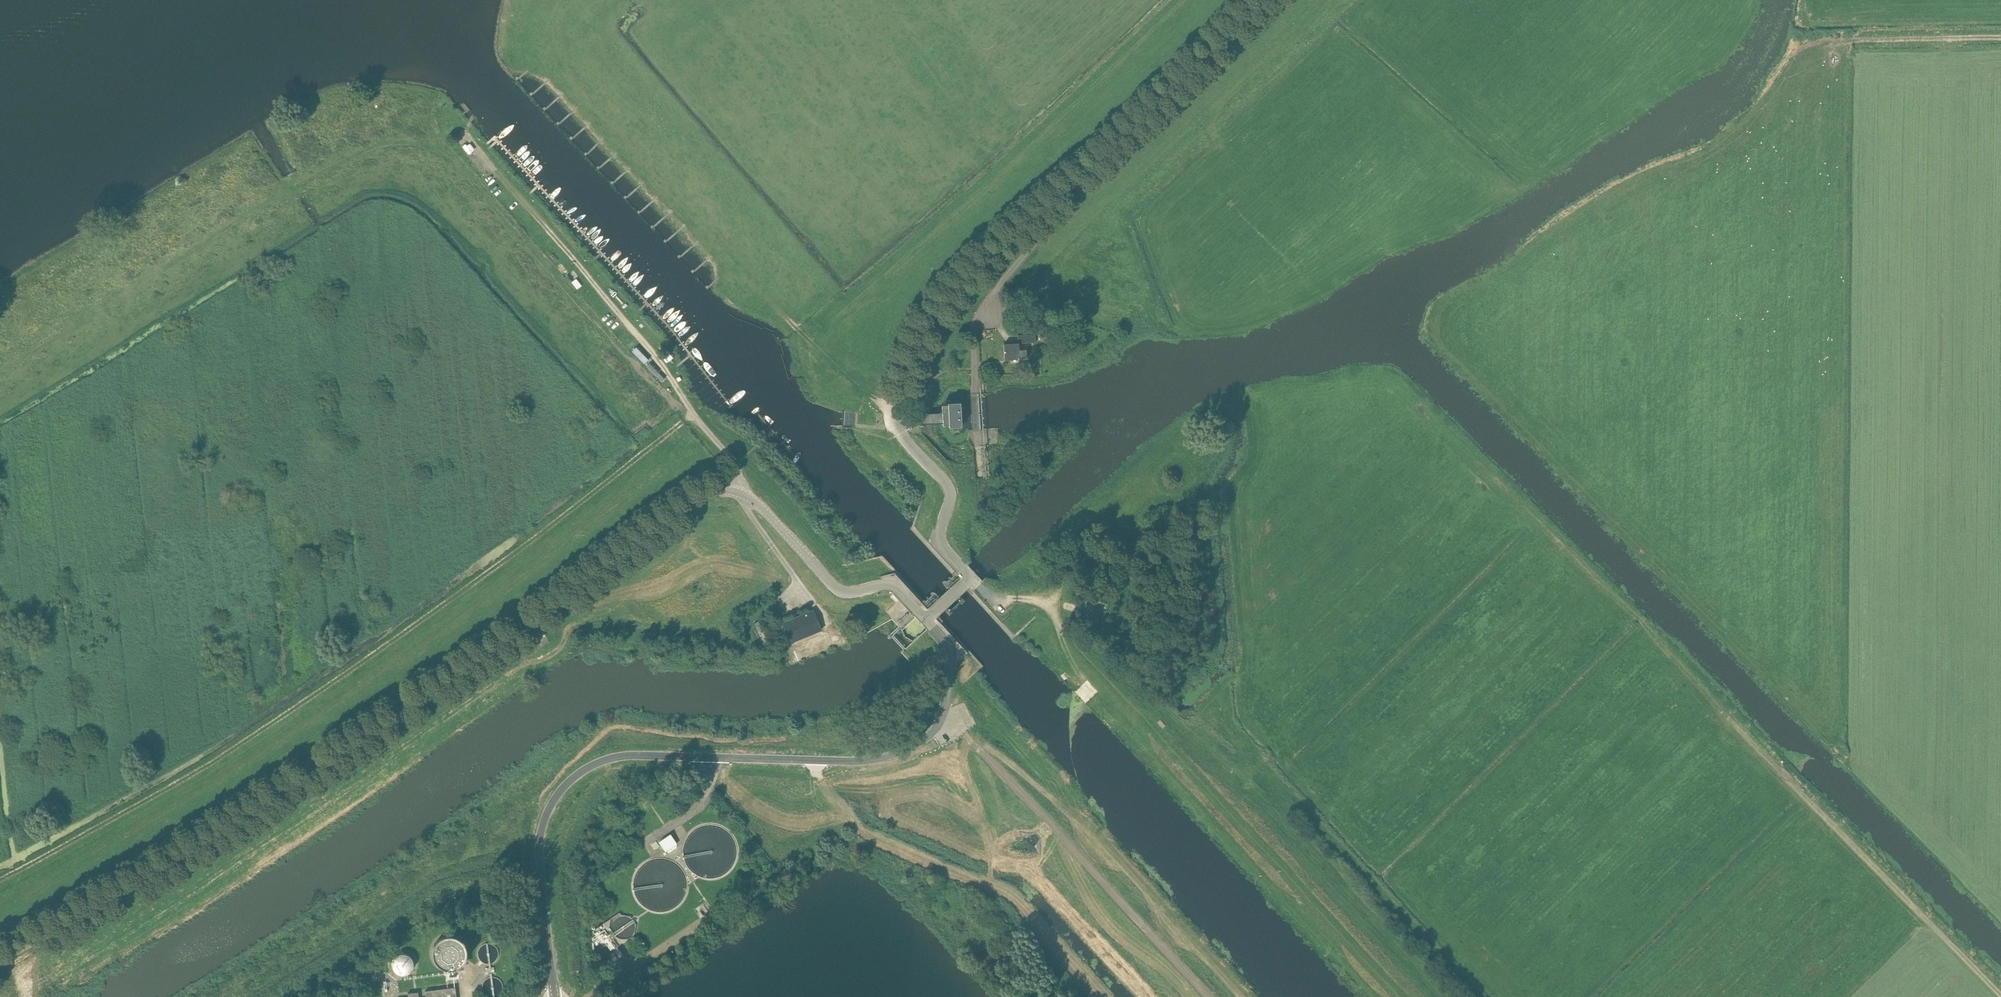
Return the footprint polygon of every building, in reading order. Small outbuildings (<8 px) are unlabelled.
[(484,169),(488,165),(479,157),(476,161),(484,169)] [(579,278),(573,281),(578,289),(584,285),(579,278)] [(1036,342),(1035,334),(1017,335),(1018,343),(1003,344),(1004,360),(1019,359),(1019,358),(1026,358),(1025,350),(1018,350),(1018,344),(1036,342)] [(636,347),(632,351),(664,381),(668,377),(636,347)] [(949,427),(961,427),(960,402),(947,403),(947,405),(942,405),(942,418),(943,426),(949,426),(949,427)] [(813,610),(782,623),(791,643),(821,630),(813,610)] [(677,844),(671,835),(660,842),(665,851),(677,844)] [(438,938),(436,939),(432,945),(431,953),(431,956),(433,960),(435,963),(437,966),(442,968),(449,970),(453,969),(457,967),(461,964),(464,959),(465,952),(464,946),(460,940),(457,938),(454,936),(449,935),(446,935),(443,936),(440,937),(438,938)] [(497,952),(497,951),(497,947),(495,944),(491,941),(489,940),(487,940),(485,940),(482,941),(479,943),(476,946),(475,950),(475,953),(476,955),(478,958),(480,960),(482,961),(486,962),(489,962),(491,961),(493,959),(495,958),(496,956),(497,953),(497,952)] [(415,968),(415,967),(414,964),(414,963),(412,961),(410,959),(406,958),(402,958),(399,960),(397,963),(396,965),(396,967),(396,970),(397,972),(398,974),(401,976),(404,977),(408,976),(410,976),(412,974),(414,971),(415,968)] [(501,984),(501,983),(501,980),(499,976),(496,974),(493,973),(491,972),(487,973),(485,974),(483,975),(482,977),(481,979),(480,983),(480,984),(480,987),(482,990),(484,992),(486,993),(490,994),(493,993),(495,993),(497,991),(500,988),(501,986),(501,984)] [(455,987),(425,991),(426,996),(457,996),(455,987)]
